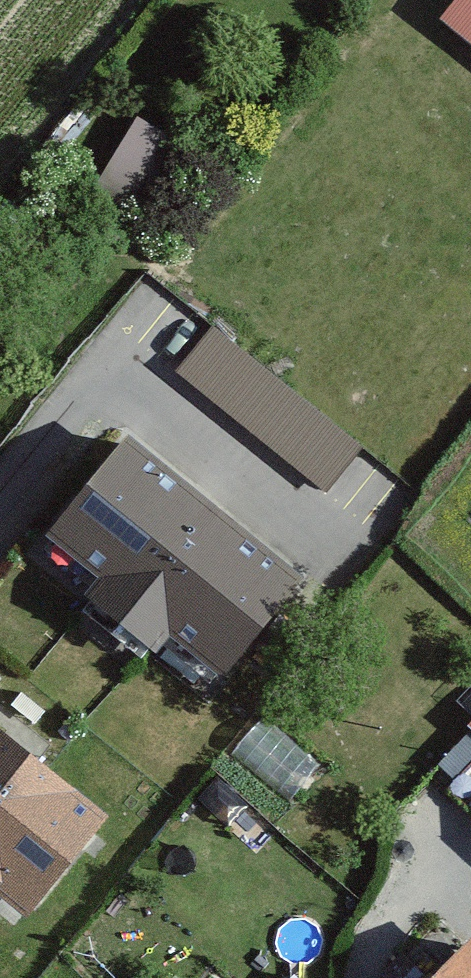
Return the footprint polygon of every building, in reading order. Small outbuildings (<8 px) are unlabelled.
[(443,15),(470,36),(470,0),(454,0),(443,15)] [(185,146),(114,105),(66,188),(137,229),(185,146)] [(211,333),(176,377),(327,497),(362,453),(211,333)] [(287,581),(136,453),(62,540),(213,667),(287,581)] [(298,785),(319,754),(260,714),(239,745),(298,785)] [(470,766),(470,728),(467,725),(441,758),(463,776),(470,766)] [(0,732),(0,876),(22,893),(92,803),(0,732)] [(462,928),(411,977),(470,977),(470,937),(462,928)]
